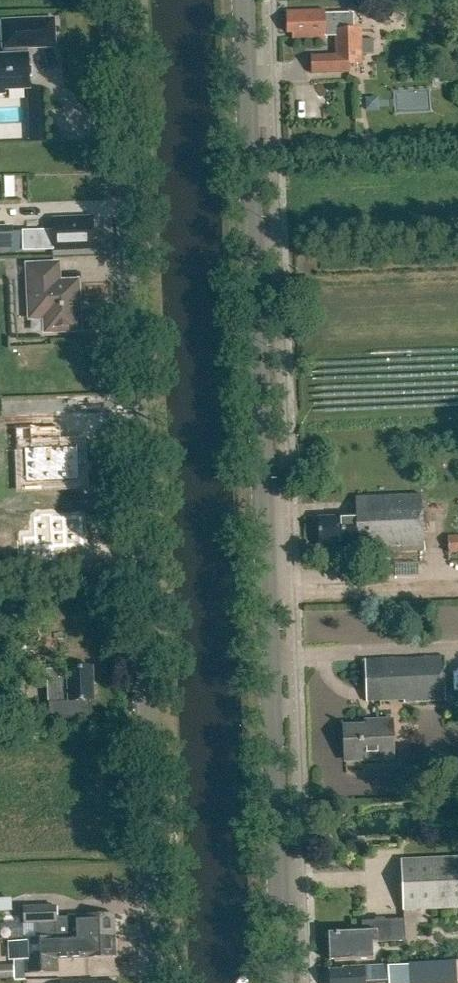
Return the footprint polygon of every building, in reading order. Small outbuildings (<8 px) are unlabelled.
[(325,11),(289,12),(289,33),(295,33),(295,39),(325,38),(325,36),(335,36),(335,56),(311,56),(312,74),(349,73),(348,64),(361,64),(361,54),(374,54),(374,40),(360,40),(360,29),(349,30),(348,13),(325,14),(325,11)] [(2,22),(3,52),(3,55),(0,55),(0,95),(5,94),(5,90),(29,89),(28,48),(55,47),(54,20),(2,22)] [(52,230),(22,232),(23,253),(54,251),(94,250),(93,223),(87,224),(86,218),(52,219),(52,230)] [(57,266),(28,267),(31,318),(49,317),(50,331),(78,330),(76,283),(58,284),(57,266)] [(59,457),(47,457),(47,451),(31,452),(30,432),(0,433),(0,483),(60,480),(60,473),(66,473),(66,461),(59,462),(59,457)] [(356,516),(317,518),(319,549),(370,547),(370,552),(424,550),(422,495),(356,497),(356,516)] [(62,506),(28,507),(28,502),(10,502),(10,507),(5,507),(5,529),(0,529),(0,555),(22,554),(22,539),(63,538),(62,506)] [(444,658),(365,661),(366,700),(393,699),(393,703),(446,701),(444,658)] [(89,702),(93,702),(91,668),(46,670),(49,714),(54,720),(90,718),(89,702)] [(371,725),(344,726),(345,761),(394,760),(392,720),(371,721),(371,725)] [(401,860),(403,912),(457,909),(457,858),(401,860)] [(88,916),(88,917),(56,918),(56,907),(24,908),(25,924),(35,924),(36,937),(117,933),(116,915),(88,916)] [(362,932),(328,934),(329,960),(373,958),(372,943),(405,941),(404,920),(385,921),(384,918),(375,919),(375,921),(362,922),(362,932)] [(14,966),(0,967),(0,979),(25,978),(25,974),(59,972),(59,956),(88,955),(89,957),(118,956),(117,933),(36,937),(36,938),(23,938),(24,960),(14,961),(14,966)] [(408,966),(343,969),(342,971),(330,972),(330,982),(409,982),(408,966)]
